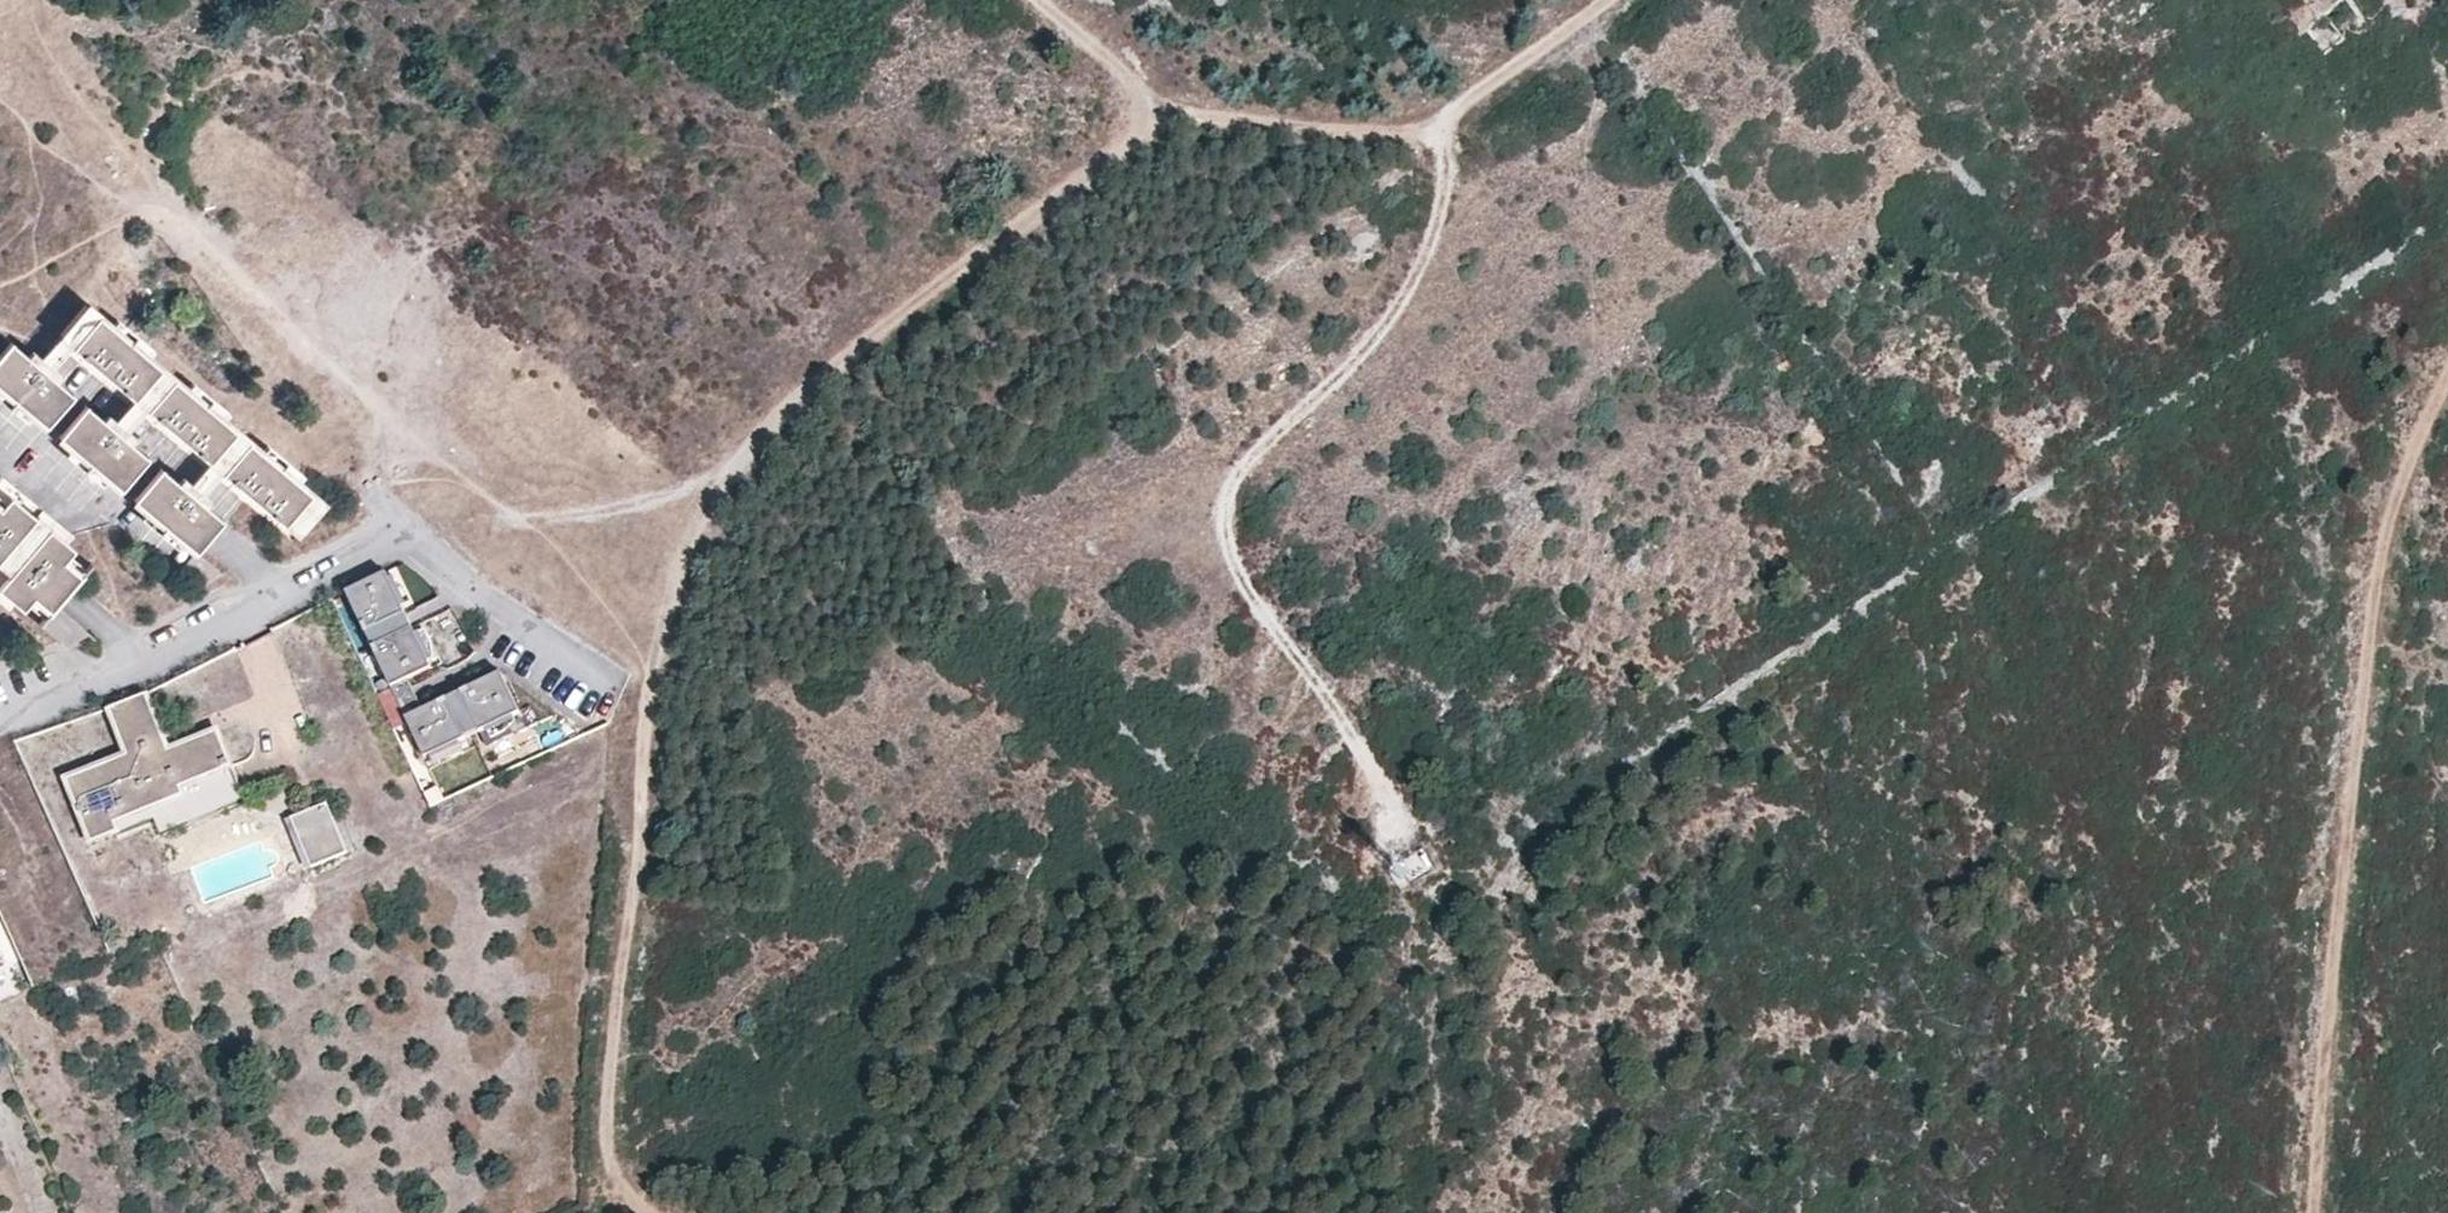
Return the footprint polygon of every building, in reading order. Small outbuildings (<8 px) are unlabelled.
[(95,308),(68,340),(131,393),(158,361),(95,308)] [(0,344),(0,384),(43,420),(70,388),(7,335),(0,344)] [(170,371),(143,403),(207,455),(233,423),(170,371)] [(82,398),(55,430),(118,482),(145,450),(82,398)] [(245,434),(219,466),(282,518),(308,486),(245,434)] [(158,461),(131,493),(194,545),(221,513),(158,461)] [(34,509),(9,488),(0,499),(0,551),(34,509)] [(0,578),(0,586),(22,604),(32,591),(49,605),(80,568),(63,554),(73,541),(48,520),(0,578)] [(384,566),(343,585),(362,626),(402,607),(384,566)] [(408,622),(368,640),(419,753),(515,710),(497,669),(417,704),(403,674),(427,663),(408,622)] [(129,752),(69,778),(96,841),(123,829),(119,820),(187,790),(183,782),(233,759),(218,724),(153,753),(146,738),(162,730),(144,690),(108,706),(129,752)] [(324,800),(289,814),(309,866),(344,852),(324,800)]
